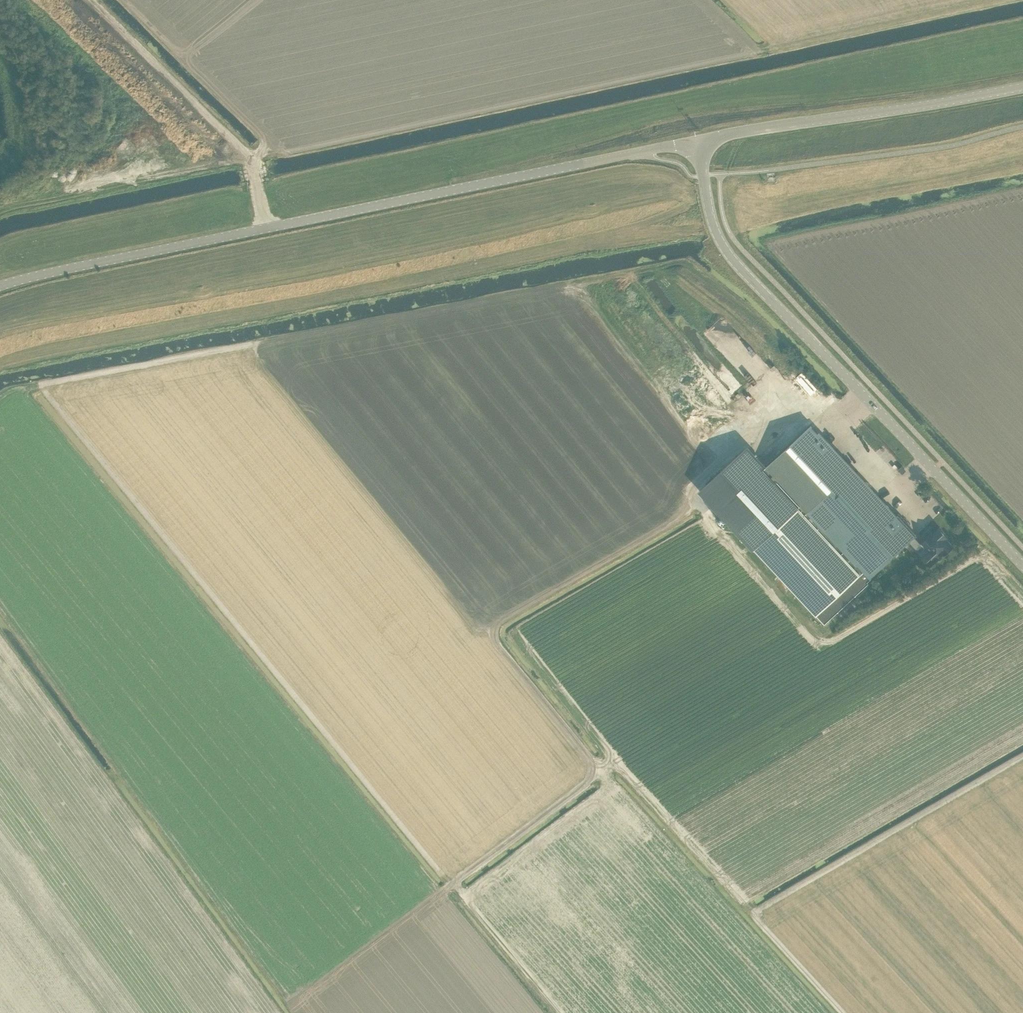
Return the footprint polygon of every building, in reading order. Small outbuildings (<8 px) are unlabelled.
[(747,449),(701,492),(755,550),(817,617),(825,626),(869,584),(867,581),(870,579),(909,542),(920,554),(927,547),(930,551),(929,553),(923,558),(930,566),(936,560),(944,553),(945,554),(953,547),(945,539),(947,537),(940,530),(932,538),(930,536),(923,543),(924,544),(922,545),(914,537),(917,535),(898,515),(896,517),(888,509),(889,508),(887,505),(886,506),(812,426),(811,426),(767,467),(765,469),(747,449)]
